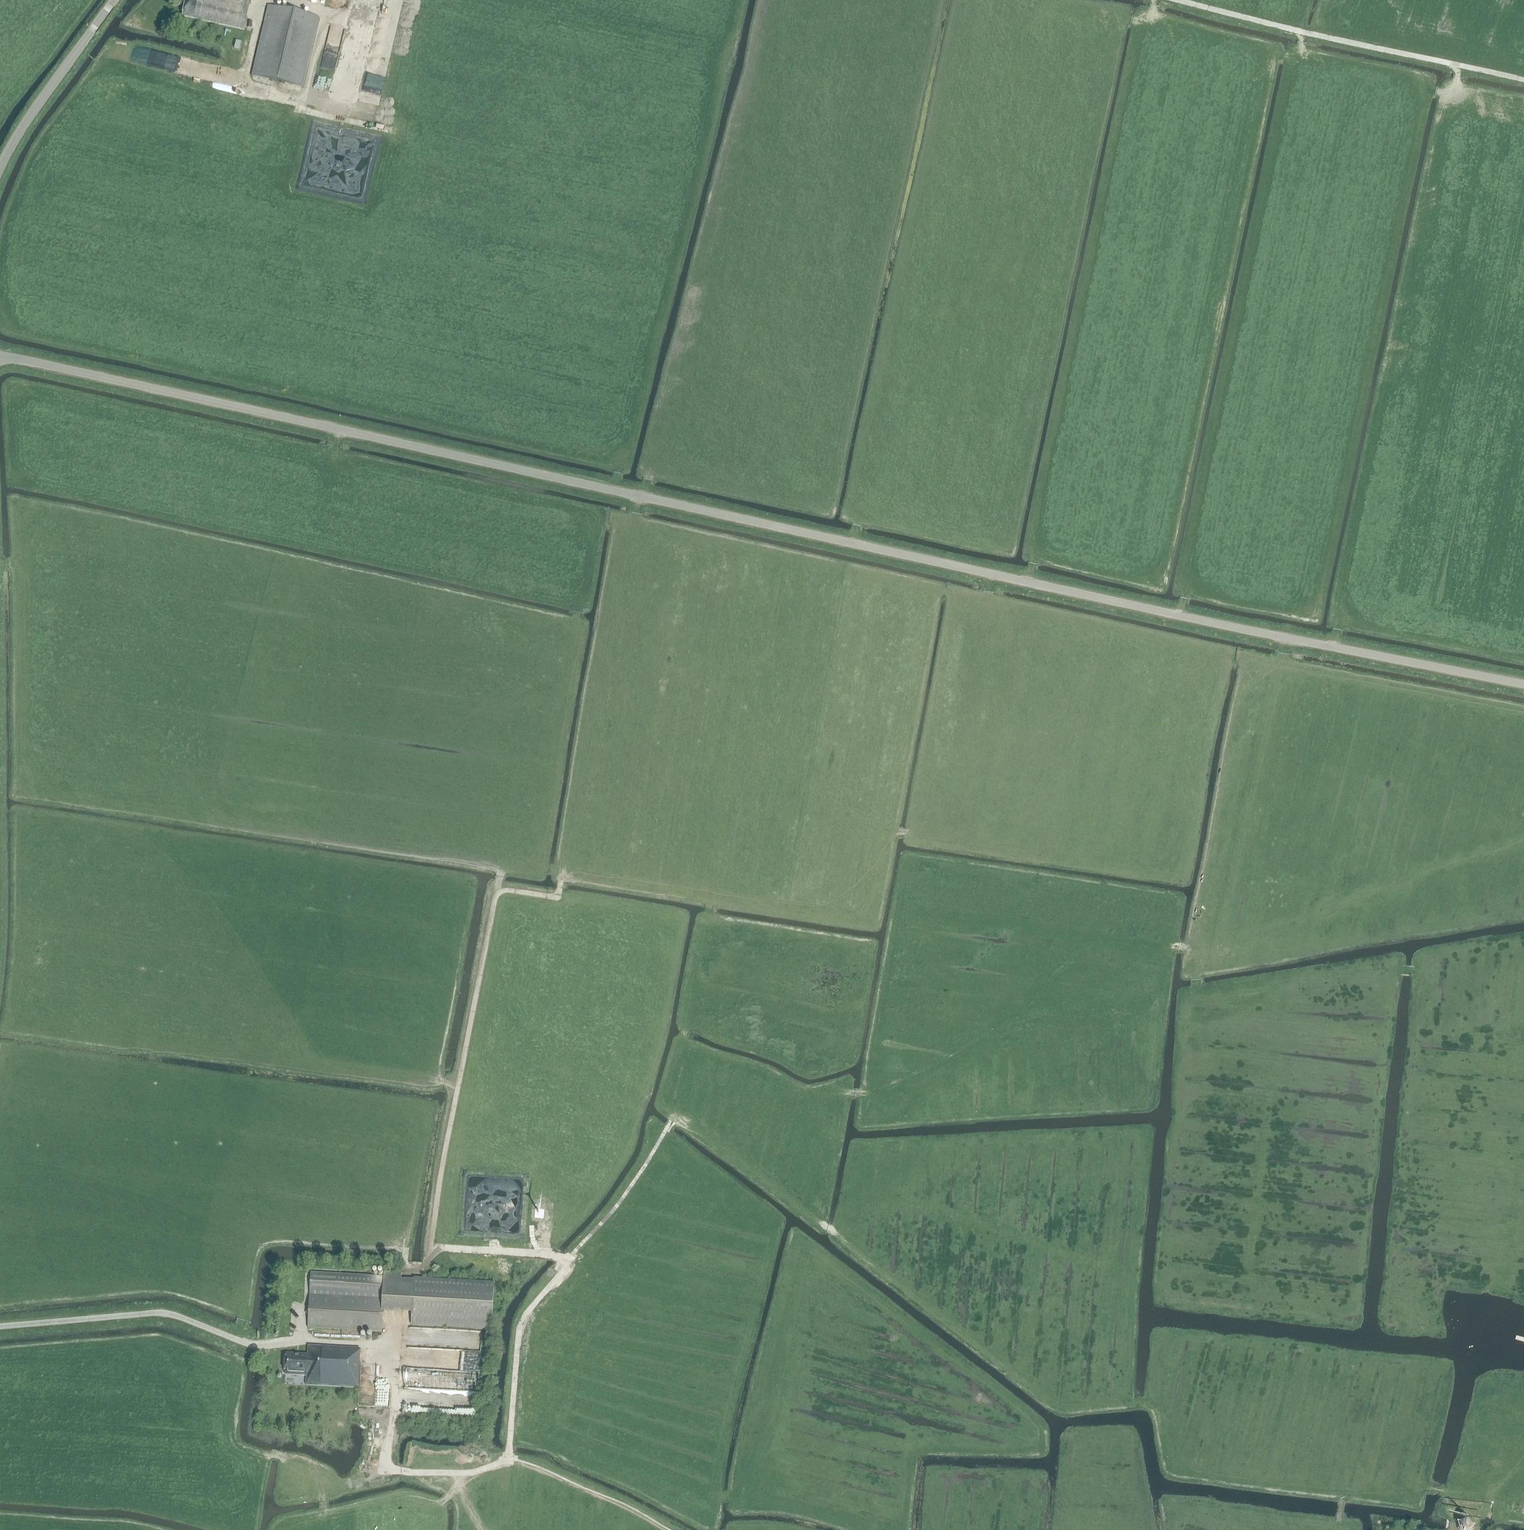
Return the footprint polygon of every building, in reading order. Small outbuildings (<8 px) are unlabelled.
[(246,30),(253,2),(250,2),(251,0),(185,0),(181,15),(246,30)] [(251,76),(302,87),(318,17),(268,5),(251,76)] [(381,100),(387,69),(367,65),(362,96),(381,100)] [(383,1296),(384,1277),(311,1273),(310,1292),(383,1296)] [(383,1299),(382,1311),(398,1312),(412,1313),(414,1279),(403,1278),(384,1277),(383,1296),(383,1299)] [(494,1283),(414,1279),(412,1313),(412,1326),(491,1330),(494,1283)] [(308,1328),(381,1332),(382,1311),(383,1299),(310,1294),(308,1328)] [(359,1363),(360,1349),(308,1346),(307,1355),(286,1354),(285,1374),(306,1375),(306,1385),(359,1388),(360,1363),(359,1363)] [(478,1371),(408,1368),(408,1388),(478,1391),(478,1371)] [(1463,1518),(1458,1521),(1458,1527),(1460,1529),(1473,1529),(1474,1523),(1469,1518),(1463,1518)]
